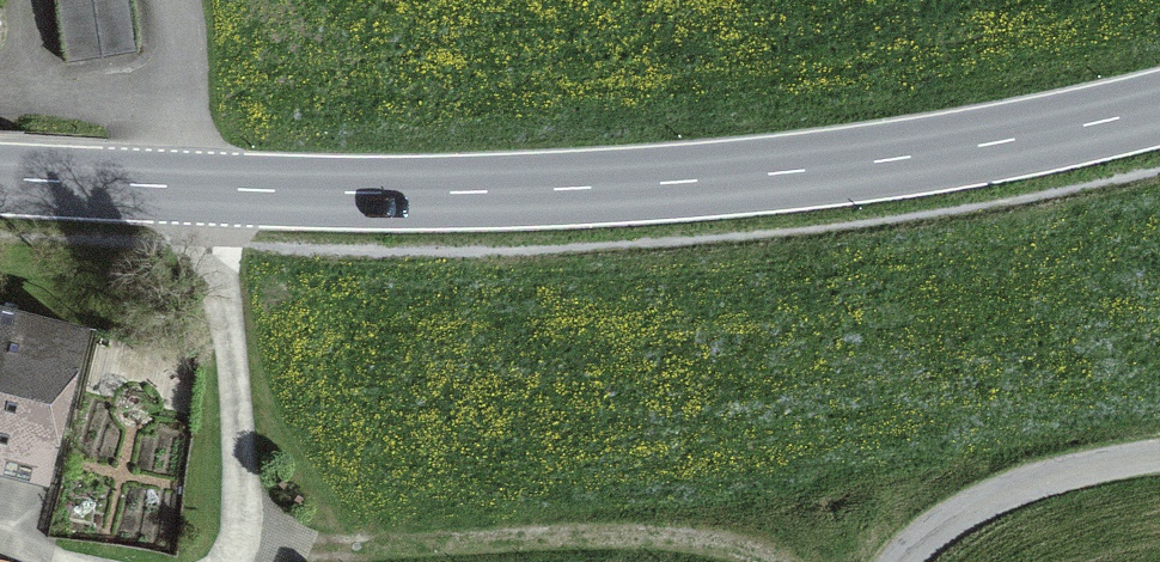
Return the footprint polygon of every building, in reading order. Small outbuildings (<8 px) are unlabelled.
[(74,60),(148,43),(137,0),(59,0),(74,60)] [(0,328),(0,504),(74,522),(115,357),(0,328)]
